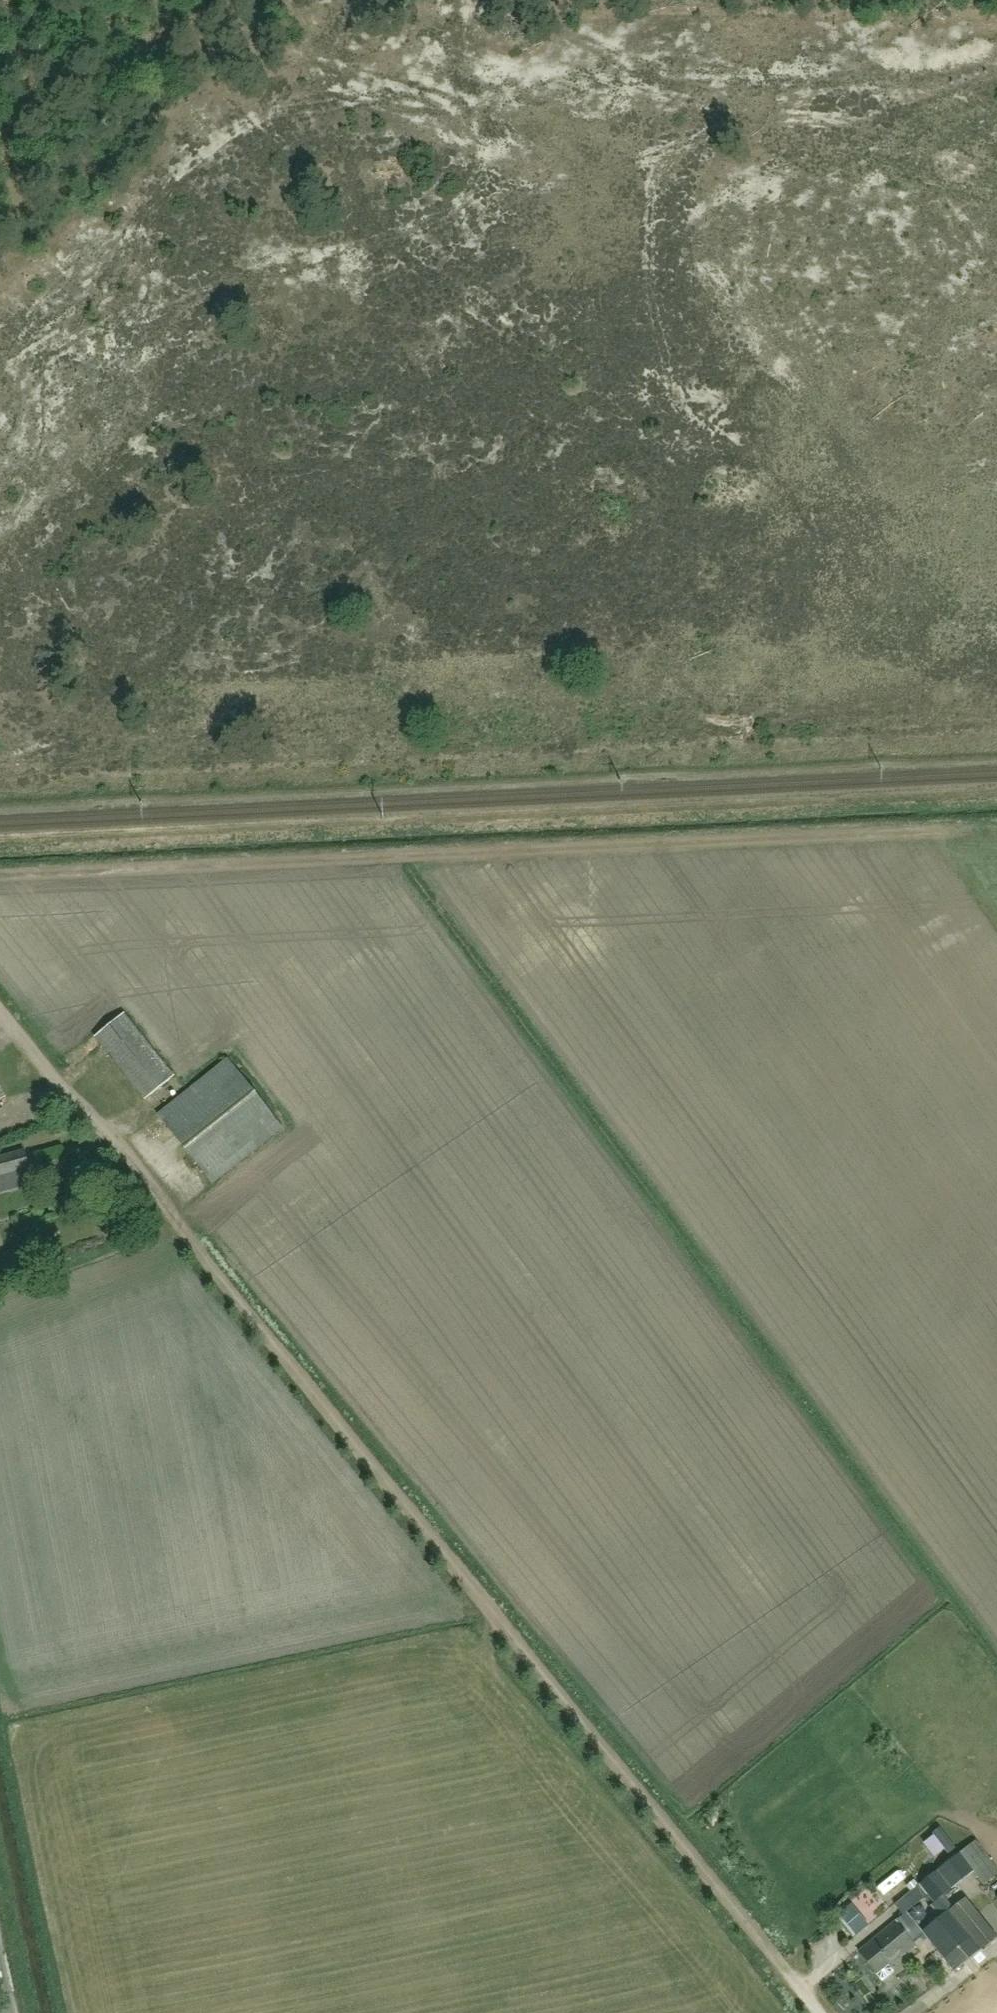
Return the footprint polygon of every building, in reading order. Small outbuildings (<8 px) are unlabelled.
[(96,1041),(147,1102),(174,1080),(123,1019),(96,1041)] [(215,1183),(284,1128),(230,1060),(161,1115),(215,1183)] [(8,1098),(0,1084),(0,1103),(8,1098)] [(31,1168),(25,1149),(0,1157),(0,1177),(31,1168)] [(934,1903),(979,1869),(965,1849),(920,1883),(934,1903)] [(886,1891),(909,1874),(900,1862),(877,1880),(886,1891)] [(960,1904),(952,1910),(951,1908),(921,1931),(954,1972),(984,1948),(991,1941),(960,1904)] [(891,1966),(916,1945),(896,1921),(860,1951),(877,1972),(888,1963),(891,1966)]
